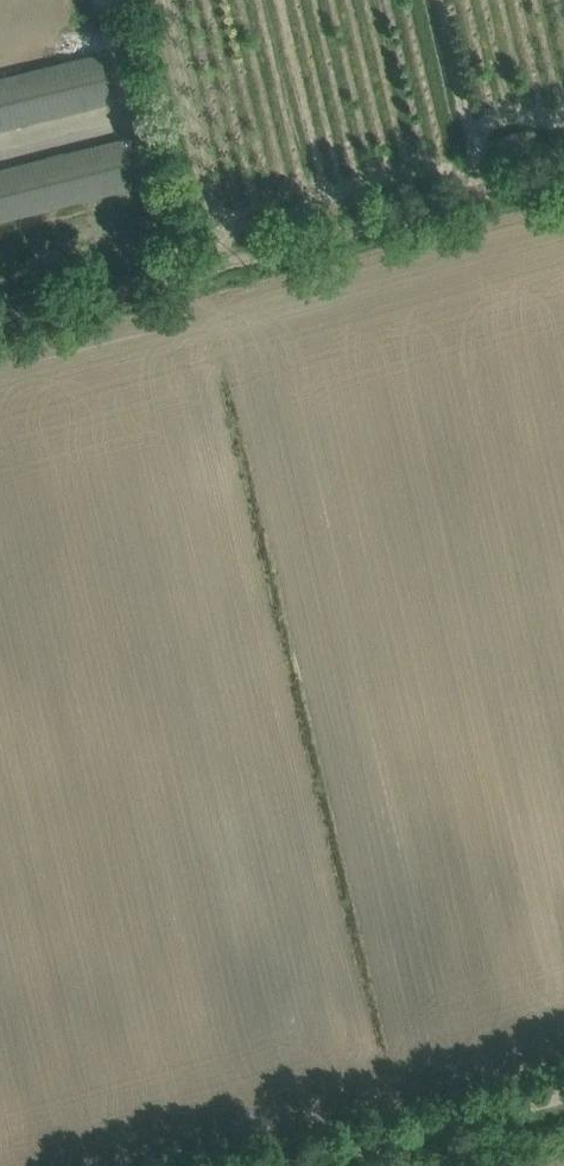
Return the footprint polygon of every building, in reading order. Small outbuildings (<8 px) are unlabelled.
[(0,79),(0,131),(112,103),(100,55),(0,79)] [(524,130),(495,137),(500,158),(529,151),(524,130)] [(0,170),(0,222),(133,189),(121,140),(0,170)]
